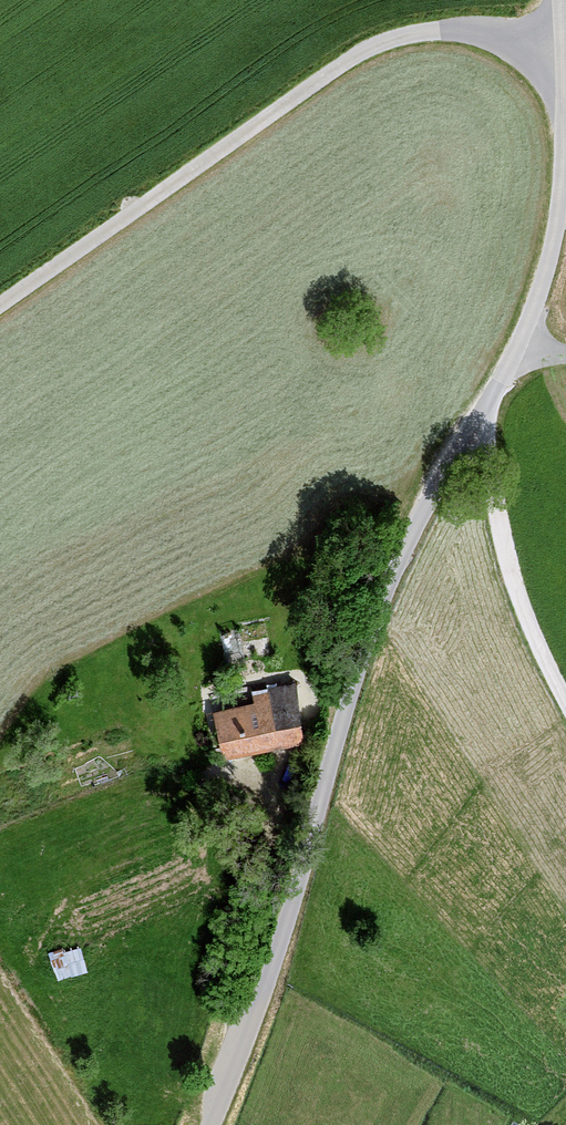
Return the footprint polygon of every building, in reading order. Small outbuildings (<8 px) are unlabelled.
[(261,625),(220,637),(229,667),(270,655),(261,625)] [(246,704),(204,713),(213,758),(255,750),(246,704)]
